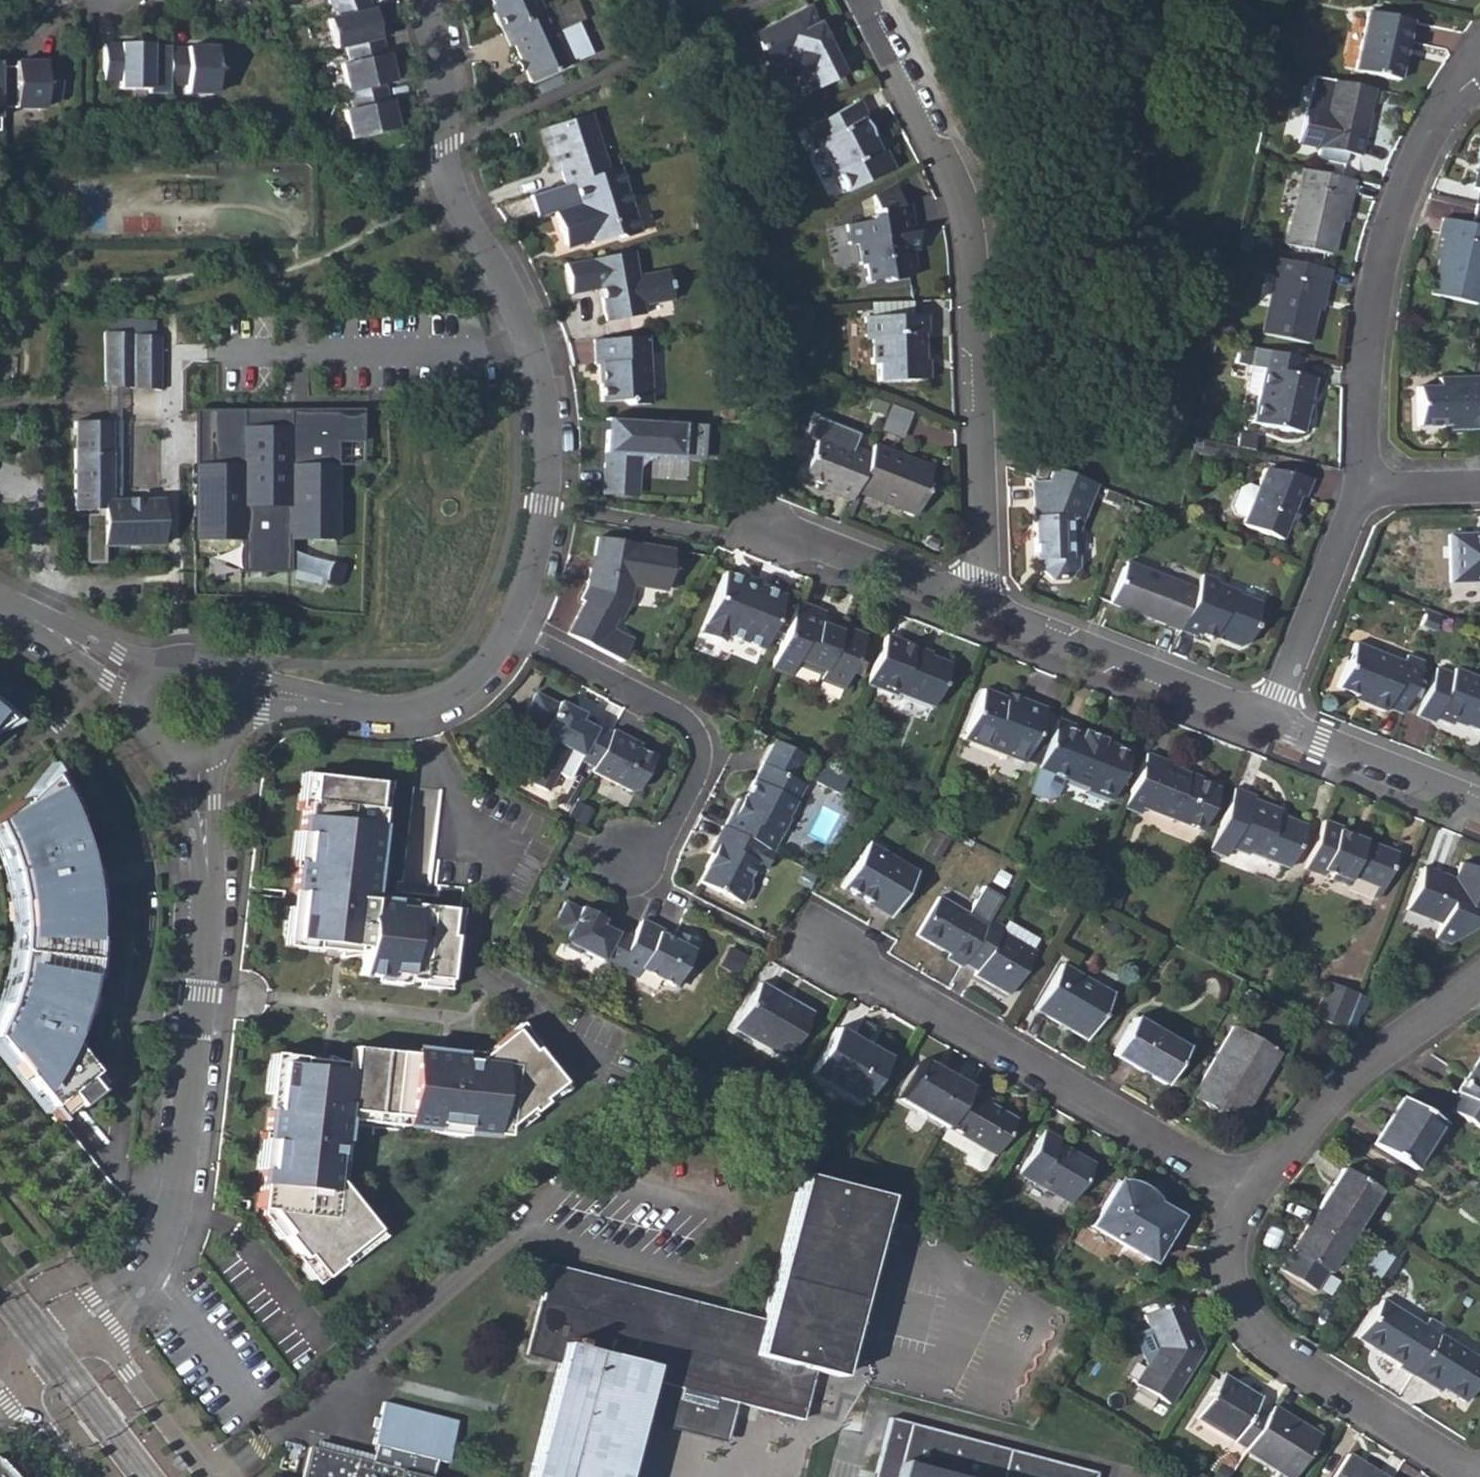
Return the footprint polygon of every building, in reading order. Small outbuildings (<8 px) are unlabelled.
[(365,0),(348,0),(330,7),(335,20),(327,21),(334,51),(345,48),(377,40),(374,33),(377,32),(372,11),(369,11),(365,0)] [(495,13),(492,14),(501,33),(502,32),(543,13),(536,0),(489,0),(495,13)] [(817,34),(821,32),(808,6),(752,35),(770,70),(790,60),(798,74),(808,70),(816,88),(843,74),(825,39),(821,42),(817,34)] [(571,64),(547,11),(543,13),(502,32),(508,48),(512,46),(519,61),(523,70),(529,83),(571,64)] [(1365,12),(1353,71),(1396,80),(1409,22),(1365,12)] [(817,34),(821,42),(825,39),(821,32),(817,34)] [(151,87),(151,42),(143,42),(143,40),(121,41),(121,43),(104,43),(105,79),(122,79),(122,87),(151,87)] [(383,55),(377,40),(345,48),(349,64),(339,66),(346,95),(348,95),(383,86),(390,85),(388,76),(390,76),(385,55),(383,55)] [(185,48),(168,48),(168,84),(185,84),(185,93),(214,93),(214,48),(206,48),(206,46),(185,46),(185,48)] [(60,64),(43,64),(43,63),(22,63),(22,66),(14,66),(14,68),(0,69),(0,110),(45,108),(44,100),(61,100),(60,64)] [(790,78),(799,96),(816,88),(808,70),(798,74),(790,78)] [(1359,157),(1372,90),(1329,81),(1315,148),(1317,148),(1315,157),(1343,163),(1345,154),(1359,157)] [(387,101),(383,86),(348,95),(352,110),(344,111),(351,141),(394,130),(392,123),(395,122),(389,100),(387,101)] [(860,120),(865,118),(857,102),(802,130),(811,146),(816,143),(833,174),(835,173),(845,192),(887,170),(889,163),(884,153),(876,150),(870,139),(860,120)] [(589,122),(582,119),(551,130),(548,136),(565,187),(606,173),(589,122)] [(876,150),(884,153),(875,136),(870,139),(876,150)] [(1301,158),(1315,161),(1315,157),(1317,148),(1315,148),(1304,146),(1301,158)] [(565,187),(531,199),(539,221),(556,215),(567,246),(572,249),(594,242),(595,245),(618,236),(623,240),(640,234),(618,169),(606,173),(565,187)] [(1348,196),(1351,181),(1301,171),(1286,246),(1330,255),(1337,222),(1342,195),(1348,196)] [(1337,222),(1342,223),(1348,196),(1342,195),(1337,222)] [(1475,204),(1471,225),(1441,219),(1438,234),(1444,235),(1439,261),(1432,296),(1476,304),(1479,283),(1479,205),(1475,204)] [(910,253),(916,252),(908,208),(868,215),(865,221),(845,224),(848,245),(855,244),(859,266),(863,265),(866,283),(907,279),(913,269),(910,253)] [(1433,260),(1439,261),(1444,235),(1438,234),(1433,260)] [(635,277),(631,252),(564,264),(569,294),(599,289),(605,322),(642,315),(640,306),(671,300),(666,272),(635,277)] [(1324,285),(1327,270),(1278,260),(1261,335),(1306,344),(1313,310),(1318,284),(1324,285)] [(1313,310),(1319,311),(1324,285),(1318,284),(1313,310)] [(158,333),(159,318),(112,315),(111,329),(158,333)] [(921,335),(925,335),(924,315),(863,316),(864,340),(870,340),(870,364),(877,363),(877,381),(927,380),(927,360),(922,360),(919,360),(918,350),(922,350),(921,335)] [(161,334),(105,332),(104,388),(160,390),(161,334)] [(653,404),(650,337),(596,340),(598,364),(604,364),(603,384),(604,384),(604,401),(627,401),(632,405),(653,404)] [(1226,352),(1235,354),(1237,345),(1228,343),(1226,352)] [(1297,375),(1301,359),(1237,345),(1235,354),(1233,363),(1251,367),(1246,388),(1259,391),(1251,423),(1300,434),(1306,407),(1302,406),(1305,393),(1308,394),(1312,378),(1297,375)] [(1479,425),(1477,377),(1436,378),(1436,386),(1415,387),(1416,426),(1446,425),(1446,424),(1461,424),(1461,430),(1479,430),(1479,425)] [(889,404),(878,431),(898,439),(910,411),(889,404)] [(703,426),(608,419),(603,494),(636,496),(638,456),(700,459),(703,426)] [(162,507),(162,501),(109,501),(109,422),(74,422),(75,511),(75,517),(95,517),(95,522),(101,522),(101,547),(162,547),(162,507)] [(1446,425),(1446,433),(1461,432),(1461,430),(1461,424),(1446,424),(1446,425)] [(820,428),(814,441),(845,454),(847,448),(850,440),(820,428)] [(1252,451),(1255,437),(1238,433),(1235,448),(1252,451)] [(1190,452),(1197,454),(1200,439),(1193,438),(1190,452)] [(847,448),(845,454),(814,441),(800,476),(820,484),(832,489),(830,494),(850,501),(854,492),(868,456),(847,448)] [(888,457),(889,452),(872,445),(868,456),(854,492),(914,515),(925,486),(923,486),(930,468),(897,455),(895,460),(888,457)] [(1043,481),(1049,467),(1039,463),(1033,477),(1043,481)] [(1051,468),(1045,482),(1031,482),(1032,531),(1035,531),(1035,539),(1033,539),(1032,539),(1033,562),(1040,561),(1040,571),(1052,580),(1067,580),(1077,569),(1076,533),(1094,485),(1051,468)] [(1303,498),(1310,478),(1264,469),(1255,490),(1243,519),(1241,525),(1280,540),(1287,522),(1292,508),(1296,496),(1303,498)] [(818,489),(830,494),(832,489),(820,484),(818,489)] [(1243,519),(1255,490),(1244,485),(1237,489),(1229,507),(1231,514),(1243,519)] [(1287,522),(1292,524),(1297,510),(1292,508),(1287,522)] [(1447,535),(1449,583),(1479,582),(1479,536),(1476,536),(1476,534),(1447,535)] [(671,552),(598,539),(594,559),(597,559),(595,570),(590,569),(586,587),(580,600),(584,602),(567,635),(620,662),(631,640),(611,629),(616,619),(619,620),(625,608),(629,586),(645,590),(646,587),(664,591),(671,552)] [(1194,590),(1163,578),(1123,562),(1107,603),(1178,631),(1194,590)] [(1163,578),(1194,590),(1198,580),(1167,567),(1163,578)] [(740,582),(742,579),(722,571),(701,625),(725,634),(727,628),(763,643),(782,595),(754,584),(752,588),(740,582)] [(740,582),(752,588),(754,584),(755,580),(743,575),(742,579),(740,582)] [(1215,584),(1216,581),(1200,575),(1198,580),(1194,590),(1178,631),(1194,637),(1195,634),(1210,640),(1211,636),(1212,634),(1221,638),(1221,640),(1238,647),(1245,645),(1252,625),(1250,624),(1258,604),(1235,595),(1236,592),(1215,584)] [(824,616),(825,612),(796,601),(769,668),(790,677),(795,661),(821,671),(818,678),(844,688),(864,635),(841,626),(839,630),(828,626),(830,622),(830,619),(824,616)] [(1423,614),(1438,619),(1439,615),(1425,610),(1423,614)] [(1433,630),(1438,619),(1423,614),(1418,624),(1433,630)] [(828,626),(839,630),(841,626),(830,622),(828,626)] [(913,650),(914,647),(884,636),(865,684),(895,695),(896,693),(933,707),(949,665),(927,656),(926,659),(919,656),(918,652),(913,650)] [(1403,656),(1400,663),(1352,643),(1335,688),(1354,695),(1365,699),(1363,704),(1383,712),(1385,708),(1400,714),(1420,663),(1403,656)] [(919,656),(926,659),(927,656),(929,652),(914,647),(913,650),(918,652),(919,656)] [(1448,675),(1433,669),(1415,716),(1432,723),(1434,719),(1450,726),(1452,721),(1479,732),(1479,680),(1451,669),(1448,675)] [(1006,699),(1004,698),(980,689),(961,739),(1022,763),(1043,709),(1019,700),(1018,699),(1015,705),(1005,701),(1006,699)] [(593,764),(611,730),(580,714),(582,711),(559,699),(558,701),(536,690),(524,712),(546,724),(542,733),(520,774),(547,788),(556,770),(569,776),(579,757),(593,764)] [(1005,701),(1015,705),(1018,699),(1019,700),(1020,698),(1006,692),(1004,698),(1006,699),(1005,701)] [(1352,700),(1363,704),(1365,699),(1354,695),(1352,700)] [(1083,732),(1083,730),(1055,719),(1035,770),(1026,794),(1038,798),(1044,799),(1050,797),(1055,792),(1059,780),(1084,789),(1083,790),(1109,801),(1129,752),(1101,741),(1102,739),(1083,732)] [(626,738),(611,730),(593,764),(589,772),(629,792),(636,790),(653,758),(624,743),(626,738)] [(753,781),(793,801),(803,782),(791,776),(802,754),(774,739),(753,781)] [(1158,764),(1160,761),(1143,755),(1122,808),(1139,815),(1141,809),(1199,832),(1216,789),(1198,782),(1185,777),(1187,775),(1168,768),(1158,764)] [(815,763),(810,776),(840,788),(845,776),(815,763)] [(445,935),(448,908),(410,904),(409,908),(392,906),(393,902),(367,899),(378,808),(373,807),(376,783),(311,775),(308,804),(303,803),(300,833),(304,834),(301,863),(296,862),(293,892),(297,893),(292,940),(341,946),(340,958),(361,954),(358,975),(385,978),(385,973),(402,975),(401,980),(418,981),(418,977),(445,980),(450,935),(445,935)] [(48,776),(0,814),(0,843),(11,869),(19,924),(18,951),(6,1004),(0,1016),(0,1036),(3,1037),(0,1042),(59,1115),(101,1080),(71,1042),(64,1040),(69,1027),(79,993),(84,994),(90,958),(92,922),(89,887),(84,887),(81,869),(72,838),(77,837),(61,799),(48,776)] [(793,801),(753,781),(743,799),(742,798),(734,813),(731,812),(723,827),(771,852),(787,820),(785,819),(793,801)] [(1251,801),(1252,797),(1232,789),(1208,850),(1225,858),(1228,851),(1245,857),(1247,853),(1286,868),(1303,827),(1275,815),(1277,811),(1251,801)] [(1338,830),(1339,827),(1321,820),(1302,868),(1321,875),(1323,870),(1330,873),(1328,878),(1346,885),(1350,876),(1376,886),(1380,888),(1394,852),(1363,840),(1349,834),(1338,830)] [(763,870),(771,852),(723,827),(721,826),(713,842),(716,844),(704,867),(706,867),(698,882),(740,903),(748,888),(746,881),(754,865),(763,870)] [(1349,834),(1363,840),(1365,835),(1350,830),(1349,834)] [(863,848),(885,861),(887,857),(866,844),(863,848)] [(887,857),(885,861),(863,848),(840,886),(890,917),(916,874),(887,857)] [(1442,876),(1421,867),(1404,910),(1438,923),(1432,938),(1447,944),(1479,921),(1479,871),(1459,862),(1453,880),(1450,887),(1439,882),(1442,876)] [(1439,882),(1450,887),(1453,880),(1442,876),(1439,882)] [(1372,895),(1376,897),(1380,888),(1376,886),(1372,895)] [(933,902),(958,916),(960,911),(936,896),(933,902)] [(615,968),(630,938),(600,922),(602,919),(578,907),(577,909),(564,902),(550,928),(564,935),(561,940),(563,946),(575,952),(581,951),(615,968)] [(960,911),(958,916),(933,902),(913,935),(947,954),(944,959),(960,967),(962,963),(985,925),(960,911)] [(1005,921),(1002,926),(989,918),(985,925),(962,963),(974,970),(972,974),(1007,995),(1033,952),(1031,950),(1037,940),(1005,921)] [(658,931),(639,922),(615,968),(634,978),(638,969),(673,987),(680,984),(688,968),(686,961),(695,942),(674,931),(670,939),(657,933),(658,931)] [(1086,1040),(1112,995),(1059,964),(1033,1010),(1086,1040)] [(1349,1009),(1355,993),(1325,981),(1311,1016),(1340,1031),(1349,1009)] [(783,1002),(785,998),(757,983),(731,1029),(784,1059),(809,1017),(783,1002)] [(1359,1013),(1366,997),(1355,993),(1349,1009),(1359,1013)] [(783,1002),(809,1017),(811,1014),(785,998),(783,1002)] [(1163,1085),(1184,1048),(1132,1018),(1111,1055),(1163,1085)] [(1236,1125),(1278,1053),(1231,1025),(1190,1098),(1236,1125)] [(861,1105),(888,1058),(835,1027),(808,1075),(861,1105)] [(527,1051),(510,1030),(471,1061),(460,1060),(460,1055),(445,1054),(443,1066),(426,1064),(427,1056),(351,1047),(348,1064),(329,1056),(327,1069),(278,1063),(273,1110),(269,1110),(265,1138),(270,1138),(266,1168),(262,1168),(257,1208),(268,1210),(285,1231),(282,1234),(300,1258),(304,1255),(321,1276),(340,1262),(337,1258),(374,1229),(332,1176),(335,1144),(340,1144),(344,1111),(403,1117),(402,1125),(432,1128),(433,1124),(462,1127),(462,1131),(502,1136),(503,1127),(525,1109),(528,1112),(541,1102),(538,1099),(558,1082),(530,1048),(527,1051)] [(1479,1054),(1456,1094),(1458,1095),(1448,1111),(1478,1129),(1479,1126),(1479,1055),(1479,1054)] [(945,1128),(969,1086),(921,1059),(897,1100),(945,1128)] [(981,1100),(984,1095),(969,1086),(945,1128),(939,1139),(965,1155),(963,1159),(964,1164),(977,1172),(983,1171),(992,1156),(993,1157),(1015,1119),(987,1104),(981,1100)] [(981,1100),(987,1104),(991,1099),(984,1095),(981,1100)] [(1412,1171),(1441,1123),(1400,1098),(1371,1145),(1412,1171)] [(1055,1148),(1058,1141),(1040,1131),(1015,1174),(1069,1205),(1090,1167),(1055,1148)] [(1351,1232),(1376,1191),(1341,1169),(1315,1209),(1351,1232)] [(642,1395),(636,1420),(723,1443),(730,1414),(755,1421),(757,1410),(801,1421),(814,1371),(838,1377),(852,1325),(816,1316),(842,1214),(877,1223),(884,1196),(800,1174),(762,1320),(549,1264),(526,1355),(557,1363),(528,1476),(584,1476),(608,1386),(642,1395)] [(1127,1181),(1119,1183),(1116,1182),(1090,1227),(1151,1262),(1177,1216),(1154,1204),(1148,1194),(1140,1187),(1127,1181)] [(1315,1209),(1290,1250),(1279,1269),(1314,1292),(1325,1272),(1351,1232),(1315,1209)] [(816,1316),(852,1325),(877,1223),(842,1214),(816,1316)] [(1382,1271),(1390,1276),(1398,1262),(1391,1258),(1382,1271)] [(1168,1404),(1200,1351),(1179,1301),(1142,1315),(1148,1328),(1132,1335),(1145,1365),(1135,1383),(1140,1387),(1150,1393),(1168,1404)] [(1438,1336),(1442,1329),(1426,1319),(1421,1327),(1380,1301),(1355,1338),(1398,1364),(1396,1368),(1411,1377),(1412,1375),(1438,1336)] [(1479,1376),(1479,1361),(1438,1336),(1412,1375),(1439,1392),(1441,1388),(1464,1402),(1479,1376)] [(1254,1407),(1259,1398),(1220,1374),(1193,1417),(1244,1450),(1266,1415),(1254,1407)] [(636,1420),(642,1395),(608,1386),(584,1476),(621,1476),(636,1420)] [(1136,1393),(1146,1400),(1150,1393),(1140,1387),(1136,1393)] [(431,1476),(436,1461),(445,1464),(456,1420),(382,1402),(371,1444),(374,1445),(370,1463),(309,1447),(301,1476),(432,1476),(431,1476)] [(1318,1436),(1271,1407),(1266,1415),(1244,1450),(1243,1451),(1276,1472),(1272,1476),(1293,1476),(1318,1436)] [(1096,1473),(889,1418),(873,1476),(1094,1476),(1096,1473)] [(1346,1454),(1332,1476),(1384,1476),(1346,1454)]
